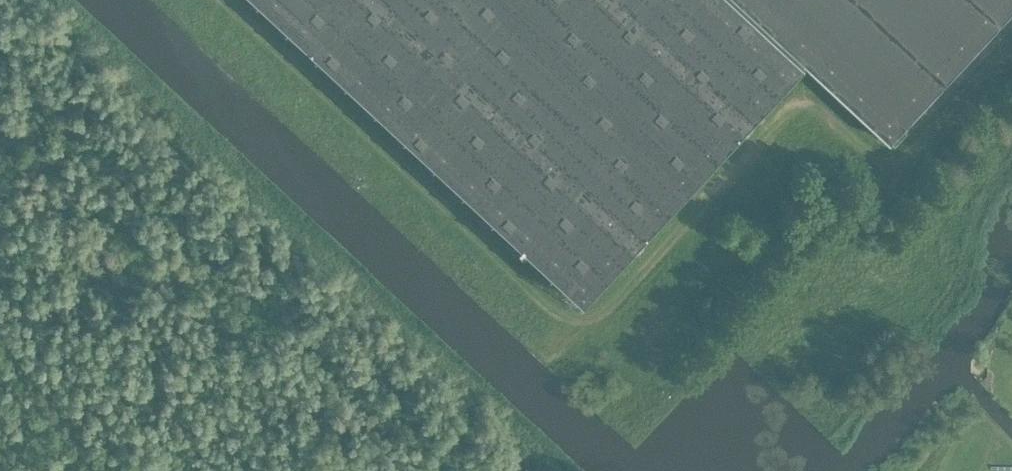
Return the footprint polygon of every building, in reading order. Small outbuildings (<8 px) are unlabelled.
[(889,139),(894,143),(906,130),(901,125),(1011,6),(1011,0),(262,0),(582,296),(802,59),(889,139)]
